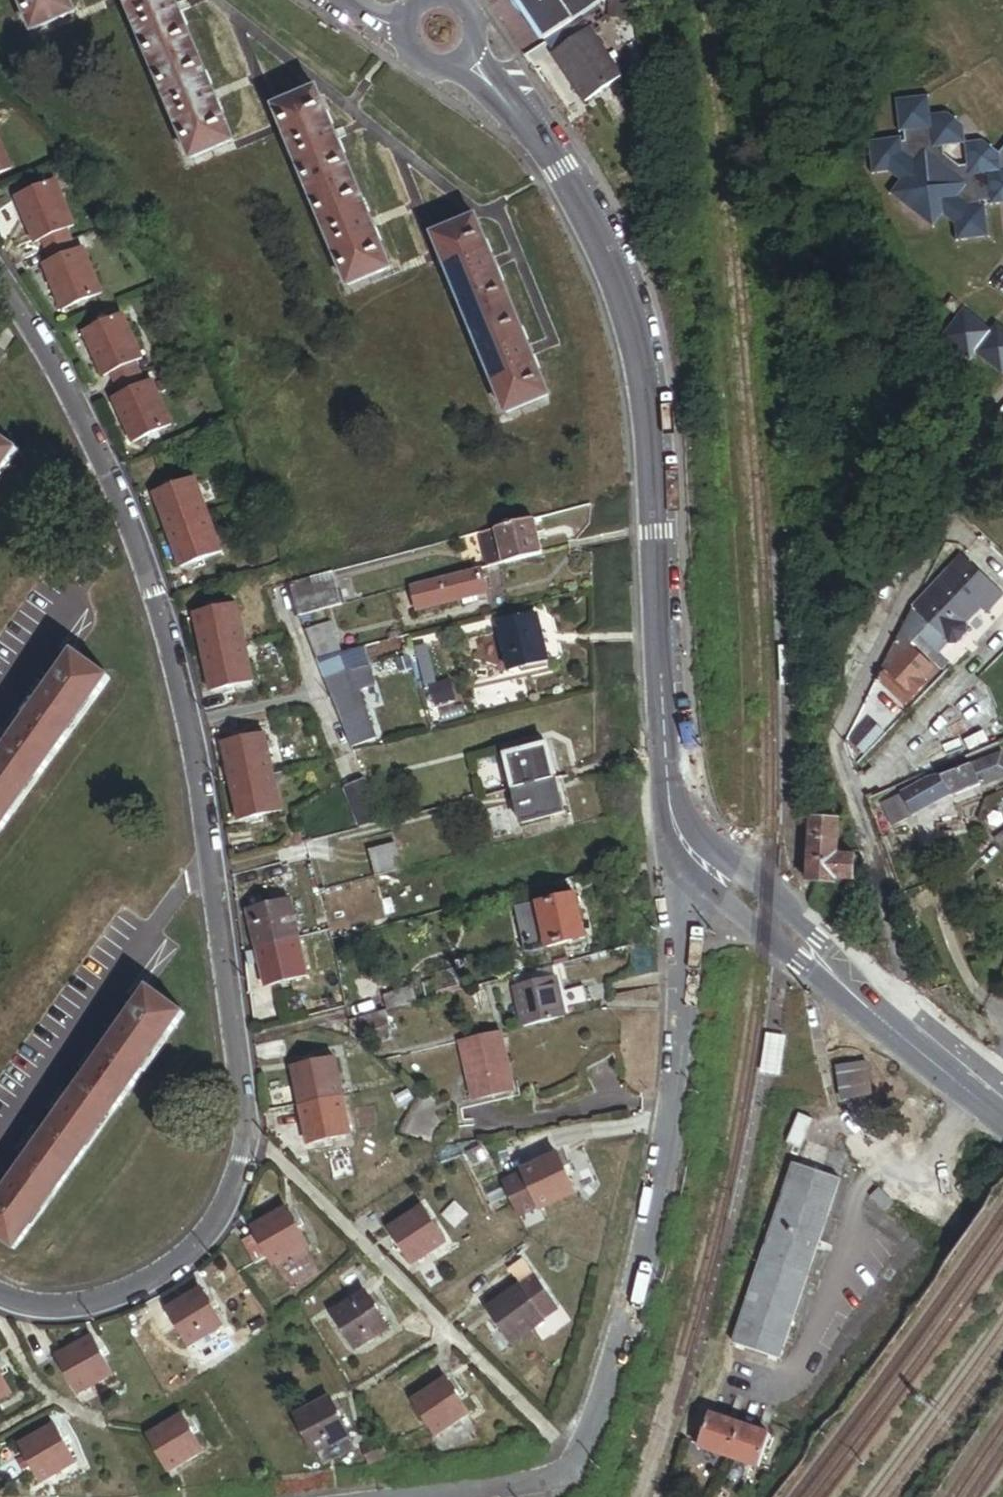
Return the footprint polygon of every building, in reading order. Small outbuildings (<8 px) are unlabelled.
[(67,15),(61,0),(11,0),(25,33),(67,15)] [(223,140),(204,94),(168,10),(164,0),(116,0),(183,157),(223,140)] [(567,27),(607,0),(508,0),(539,46),(567,27)] [(579,105),(615,81),(582,33),(575,38),(567,27),(539,46),(579,105)] [(1000,151),(982,135),(972,147),(971,159),(959,162),(946,152),(944,141),(959,139),(966,138),(965,120),(949,107),(931,108),(930,91),(896,92),(896,118),(902,123),(900,132),(893,126),(864,129),(865,162),(879,160),(896,171),(894,195),(913,209),(935,207),(949,218),(950,236),(985,234),(985,206),(981,203),(981,195),(994,195),(999,200),(1002,200),(1002,147),(1000,151)] [(342,288),(383,270),(364,225),(329,142),(309,97),(268,114),(342,288)] [(959,139),(972,147),(982,135),(966,138),(959,139)] [(884,186),(894,195),(896,171),(884,186)] [(57,233),(65,230),(47,186),(9,201),(27,246),(36,243),(40,253),(62,244),(57,233)] [(913,209),(925,219),(935,207),(913,209)] [(502,417),(543,401),(470,226),(429,243),(502,417)] [(53,311),(91,296),(75,255),(67,258),(62,244),(40,253),(46,267),(37,271),(53,311)] [(960,304),(966,296),(956,288),(950,295),(960,304)] [(1002,320),(997,326),(968,302),(945,329),(972,351),(977,346),(998,363),(1002,357),(1002,321),(1002,320)] [(126,364),(131,362),(112,320),(76,336),(95,378),(104,374),(109,386),(132,376),(126,364)] [(125,442),(162,425),(143,386),(138,388),(132,376),(109,386),(115,398),(107,402),(125,442)] [(9,454),(0,447),(0,467),(9,454)] [(156,533),(197,517),(183,479),(142,494),(156,533)] [(170,568),(210,553),(197,517),(156,533),(170,568)] [(481,569),(536,554),(527,521),(472,536),(481,569)] [(951,644),(961,635),(959,627),(973,612),(981,618),(998,597),(957,559),(911,610),(895,641),(908,650),(914,644),(929,658),(940,646),(951,644)] [(413,614),(460,601),(473,598),(483,595),(477,570),(407,589),(413,614)] [(330,611),(338,608),(328,573),(320,575),(330,611)] [(291,621),(330,611),(320,575),(282,585),(291,621)] [(460,601),(462,609),(475,605),(473,598),(460,601)] [(231,644),(238,642),(230,606),(222,607),(231,644)] [(196,652),(231,644),(222,607),(187,616),(196,652)] [(506,677),(544,668),(533,622),(495,631),(506,677)] [(331,657),(334,656),(323,625),(296,632),(308,663),(331,657)] [(918,684),(929,673),(908,650),(895,641),(879,675),(874,684),(901,711),(922,688),(918,684)] [(240,682),(248,681),(238,642),(231,644),(240,682)] [(205,691),(240,682),(231,644),(196,652),(201,676),(205,691)] [(456,701),(450,681),(437,685),(426,648),(418,651),(435,707),(456,701)] [(314,680),(336,671),(331,657),(308,663),(314,680)] [(112,683),(76,658),(0,767),(0,842),(112,683)] [(343,750),(370,742),(343,674),(338,675),(336,671),(314,680),(343,750)] [(857,759),(877,739),(864,727),(845,746),(857,759)] [(220,782),(259,773),(251,738),(212,747),(220,782)] [(508,792),(549,782),(541,749),(500,760),(508,792)] [(952,803),(1002,779),(1002,759),(1001,754),(878,811),(883,820),(887,830),(951,800),(952,803)] [(229,821),(268,811),(259,773),(220,782),(229,821)] [(517,827),(558,816),(549,782),(508,792),(517,827)] [(348,835),(370,828),(356,785),(334,793),(348,835)] [(855,850),(841,849),(842,815),(814,814),(811,878),(845,880),(845,875),(854,875),(855,850)] [(364,874),(388,868),(382,844),(358,850),(364,874)] [(523,952),(580,941),(572,899),(515,910),(523,952)] [(247,948),(287,938),(279,902),(238,912),(247,948)] [(256,986),(296,976),(287,938),(247,948),(256,986)] [(508,989),(511,999),(551,988),(548,979),(508,989)] [(521,1039),(561,1029),(551,988),(511,999),(521,1039)] [(0,1191),(0,1242),(11,1250),(179,1016),(144,990),(0,1191)] [(383,1013),(411,1005),(408,991),(379,999),(383,1013)] [(358,1033),(383,1027),(380,1014),(355,1020),(358,1033)] [(782,1035),(768,1033),(762,1072),(782,1075),(787,1036),(782,1035)] [(476,1119),(516,1108),(499,1050),(459,1062),(476,1119)] [(295,1104),(337,1095),(329,1056),(286,1066),(295,1104)] [(304,1143),(346,1133),(337,1095),(295,1104),(304,1143)] [(535,1207),(569,1190),(551,1153),(517,1170),(535,1207)] [(732,1341),(777,1358),(841,1180),(796,1164),(732,1341)] [(895,1203),(880,1187),(870,1197),(886,1212),(895,1203)] [(407,1263),(440,1241),(417,1206),(384,1227),(407,1263)] [(273,1263),(304,1243),(282,1207),(250,1227),(252,1230),(239,1238),(253,1260),(266,1252),(273,1263)] [(550,1304),(530,1273),(483,1304),(505,1337),(537,1315),(536,1314),(550,1304)] [(166,1311),(187,1344),(220,1322),(199,1289),(166,1311)] [(353,1345),(383,1325),(362,1291),(331,1311),(353,1345)] [(78,1394),(112,1372),(91,1337),(56,1359),(78,1394)] [(414,1398),(436,1433),(469,1412),(447,1377),(414,1398)] [(9,1392),(0,1378),(0,1397),(9,1392)] [(307,1449),(339,1428),(317,1392),(284,1412),(307,1449)] [(165,1471),(199,1449),(176,1414),(142,1437),(165,1471)] [(686,1448),(744,1469),(755,1438),(697,1417),(686,1448)] [(40,1480),(72,1462),(52,1427),(20,1446),(40,1480)] [(352,1439),(362,1455),(379,1445),(369,1429),(352,1439)]
